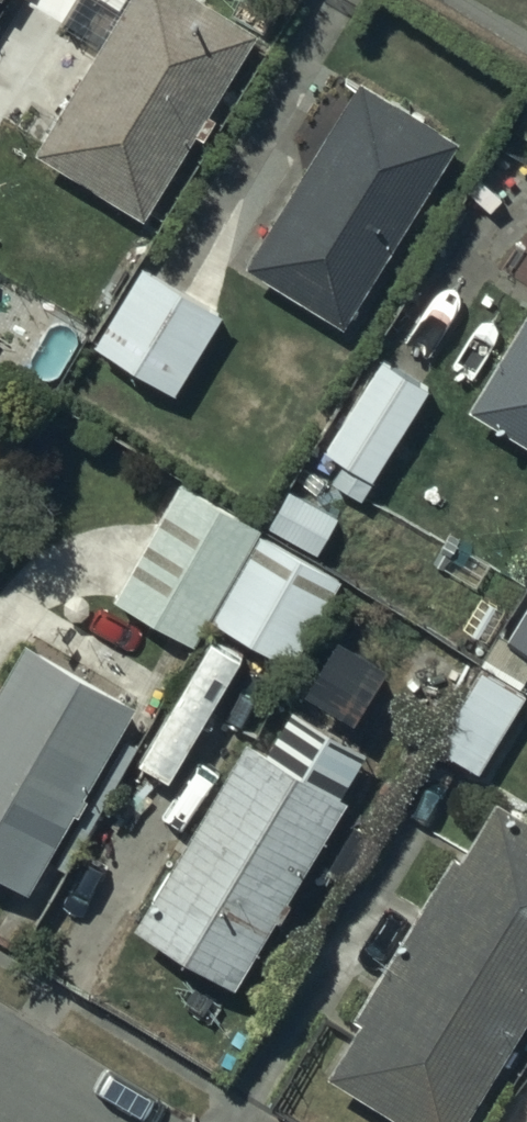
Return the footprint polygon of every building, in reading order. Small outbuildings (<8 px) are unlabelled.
[(254,32),(200,0),(119,0),(125,4),(36,154),(143,218),(254,32)] [(461,140),(360,79),(248,263),(350,325),(461,140)] [(221,316),(143,269),(95,346),(173,394),(221,316)] [(471,408),(526,441),(526,313),(471,408)] [(362,500),(429,388),(381,360),(326,452),(344,463),(332,483),(362,500)] [(266,526),(182,481),(117,601),(200,647),(213,623),(295,667),(341,581),(260,537),(266,526)] [(508,641),(526,653),(526,611),(508,641)] [(28,642),(0,689),(0,874),(27,890),(45,859),(68,872),(137,753),(115,740),(136,704),(28,642)] [(526,695),(483,668),(435,744),(478,771),(526,695)] [(268,755),(247,743),(137,928),(237,987),(346,802),(339,798),(363,756),(292,714),(268,755)] [(526,1020),(526,820),(496,802),(462,860),(453,855),(357,1019),(365,1023),(333,1077),(409,1121),(467,1121),(526,1020)]
